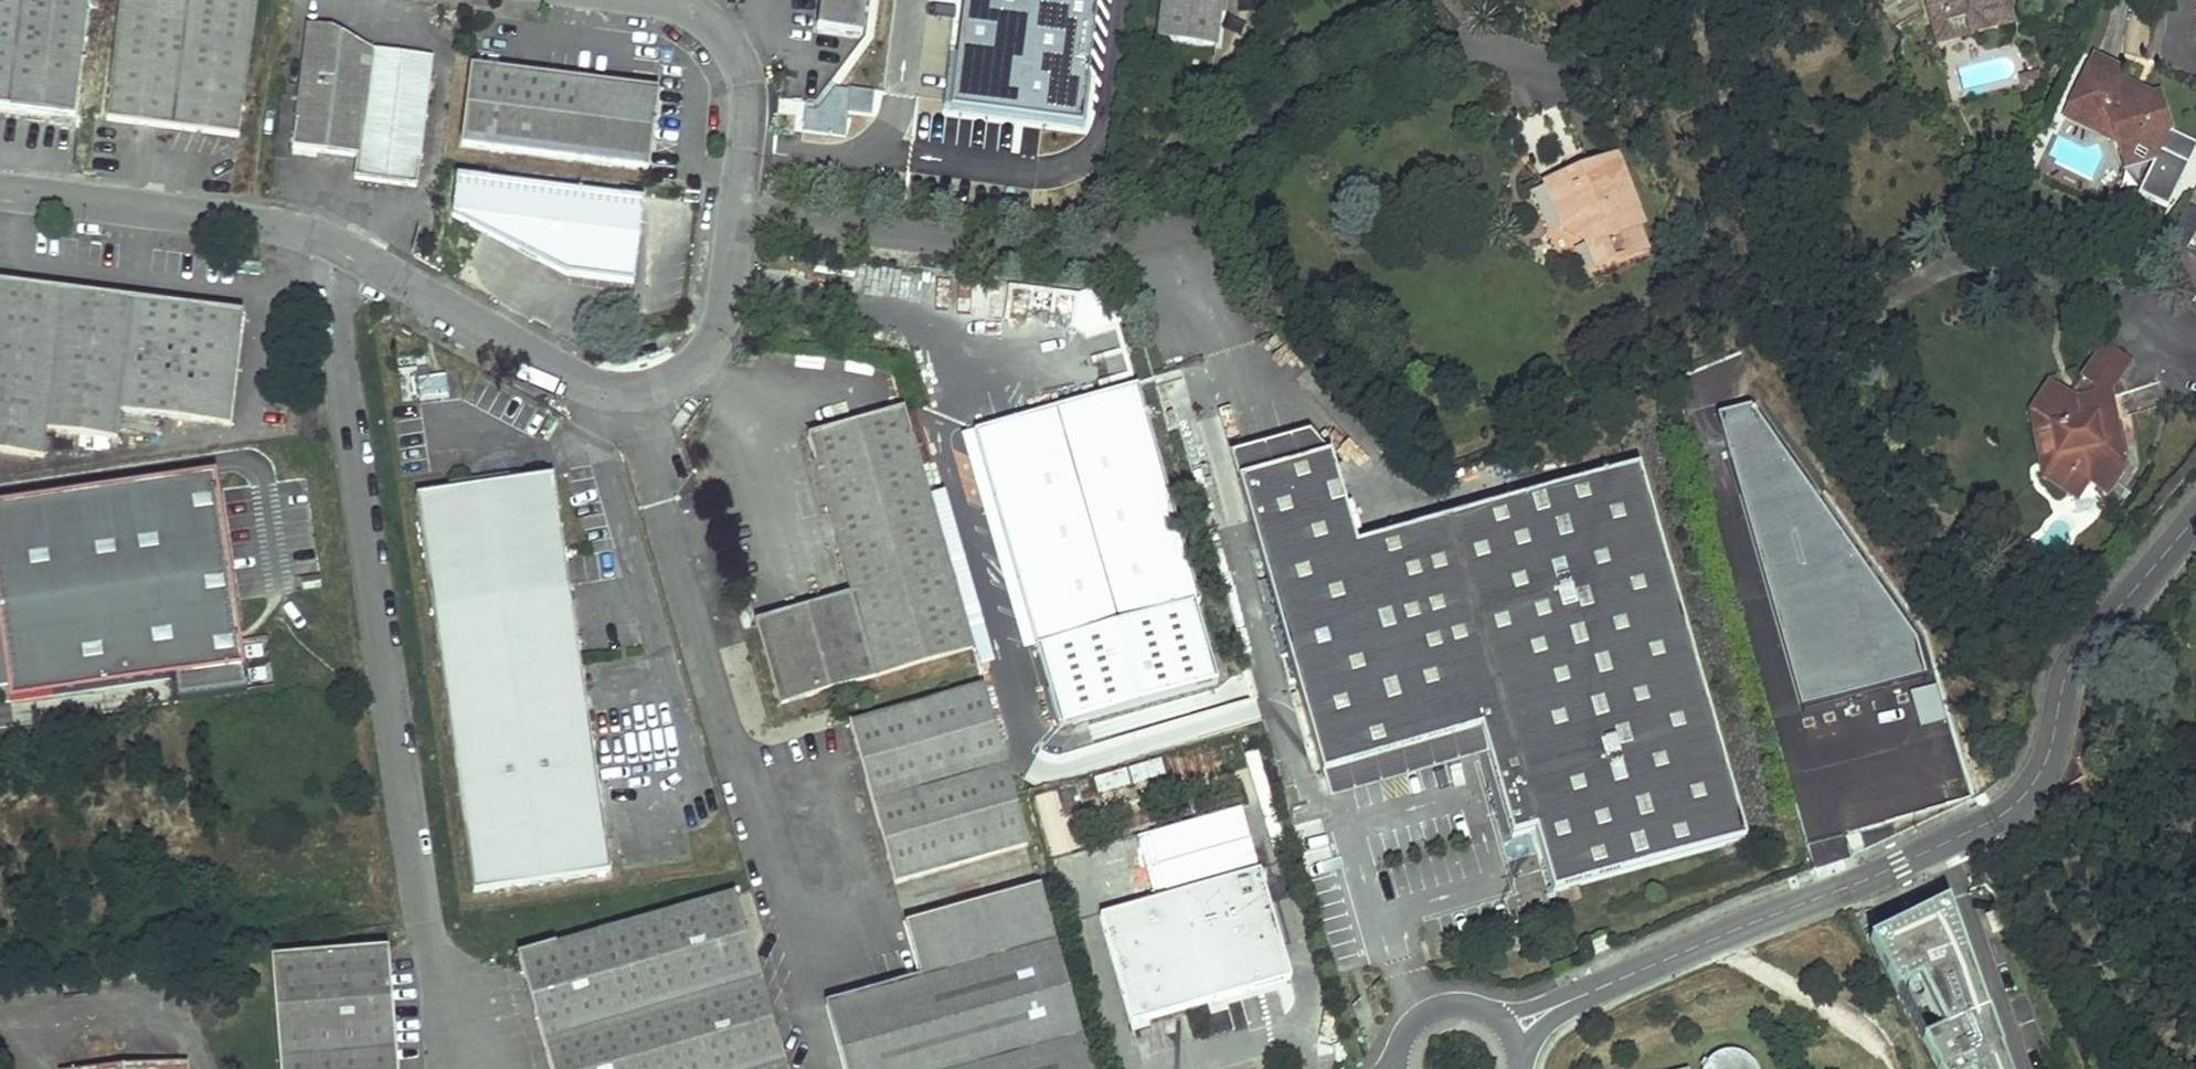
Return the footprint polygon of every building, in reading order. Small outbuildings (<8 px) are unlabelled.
[(72,123),(90,0),(0,0),(0,113),(72,123)] [(106,129),(236,145),(255,0),(123,0),(106,129)] [(868,0),(821,0),(816,36),(862,43),(868,0)] [(951,101),(1080,117),(1096,0),(964,0),(951,101)] [(1162,44),(1218,52),(1222,20),(1224,0),(1168,0),(1162,44)] [(1222,20),(1230,20),(1233,0),(1231,0),(1224,0),(1222,20)] [(1931,7),(1946,3),(1950,19),(1970,15),(1974,33),(2016,23),(2010,0),(1930,0),(1931,7)] [(1946,3),(1931,7),(1939,41),(1974,33),(1970,15),(1950,19),(1946,3)] [(435,74),(375,66),(337,44),(310,41),(294,162),(359,170),(356,192),(418,200),(435,74)] [(2124,72),(2098,60),(2070,120),(2092,131),(2111,124),(2118,143),(2121,150),(2132,147),(2162,161),(2174,134),(2162,95),(2160,96),(2143,101),(2116,89),(2122,78),(2124,72)] [(2046,91),(2041,71),(2021,76),(2026,97),(2046,91)] [(469,75),(459,153),(645,177),(655,99),(469,75)] [(2160,96),(2122,78),(2116,89),(2143,101),(2160,96)] [(835,85),(819,109),(805,108),(803,132),(845,136),(848,112),(872,114),(874,89),(835,85)] [(2111,124),(2092,131),(2118,143),(2111,124)] [(2132,147),(2121,150),(2129,173),(2162,161),(2132,147)] [(1615,161),(1545,187),(1561,232),(1587,222),(1595,243),(1586,248),(1595,271),(1632,258),(1623,235),(1641,229),(1615,161)] [(458,191),(454,232),(561,289),(635,300),(648,216),(458,191)] [(2189,213),(2177,237),(2195,247),(2195,244),(2195,217),(2189,213)] [(1587,222),(1561,232),(1586,248),(1595,243),(1587,222)] [(1641,229),(1623,235),(1632,258),(1649,252),(1641,229)] [(2195,247),(2177,237),(2172,245),(2189,258),(2195,247)] [(45,456),(48,430),(117,439),(121,410),(228,424),(242,314),(0,283),(0,450),(45,456)] [(400,403),(446,397),(443,378),(420,381),(417,359),(395,362),(400,403)] [(2099,370),(2075,406),(2080,411),(2095,407),(2104,397),(2114,403),(2125,386),(2099,370)] [(1140,387),(978,437),(1041,653),(1192,603),(1205,599),(1140,387)] [(2055,392),(2038,419),(2059,433),(2064,462),(2050,482),(2068,495),(2080,478),(2094,487),(2112,499),(2133,472),(2125,466),(2114,403),(2104,397),(2095,407),(2080,411),(2075,406),(2055,392)] [(1917,638),(1750,406),(1716,416),(1801,709),(1927,673),(1917,638)] [(855,604),(760,632),(783,711),(973,654),(902,417),(808,446),(855,604)] [(2038,419),(2050,482),(2064,462),(2059,433),(2038,419)] [(1313,432),(1235,454),(1243,481),(1333,455),(1313,432)] [(1333,455),(1243,481),(1327,773),(1485,727),(1493,753),(1516,835),(1540,829),(1558,891),(1750,836),(1643,464),(1359,545),(1333,455)] [(556,477),(420,495),(474,893),(610,874),(556,477)] [(2080,478),(2068,495),(2082,505),(2094,487),(2080,478)] [(0,511),(0,631),(9,696),(11,706),(174,683),(178,707),(248,697),(216,480),(0,511)] [(1192,603),(1041,653),(1070,764),(1225,720),(1192,603)] [(9,696),(0,631),(0,697),(9,696)] [(986,693),(857,734),(908,895),(1038,852),(986,693)] [(1485,727),(1327,773),(1334,799),(1493,753),(1485,727)] [(1257,872),(1098,919),(1131,1028),(1290,981),(1257,872)] [(829,1007),(847,1068),(1095,1068),(1045,890),(908,929),(923,981),(829,1007)] [(520,958),(551,1068),(782,1068),(734,897),(520,958)] [(1869,944),(1895,998),(1917,987),(1942,1036),(1920,1047),(1931,1068),(2003,1068),(2000,1059),(1994,1061),(1978,1026),(1987,1023),(1943,905),(1869,944)] [(1995,910),(1984,914),(1991,934),(2002,929),(1995,910)] [(276,969),(283,1068),(397,1068),(389,960),(276,969)] [(2001,1059),(1988,1022),(1987,1023),(1978,1026),(1994,1061),(2000,1059),(2001,1059)] [(1743,1040),(1696,1065),(1697,1068),(1759,1068),(1743,1040)] [(1331,1045),(1336,1063),(1348,1060),(1343,1042),(1331,1045)]
